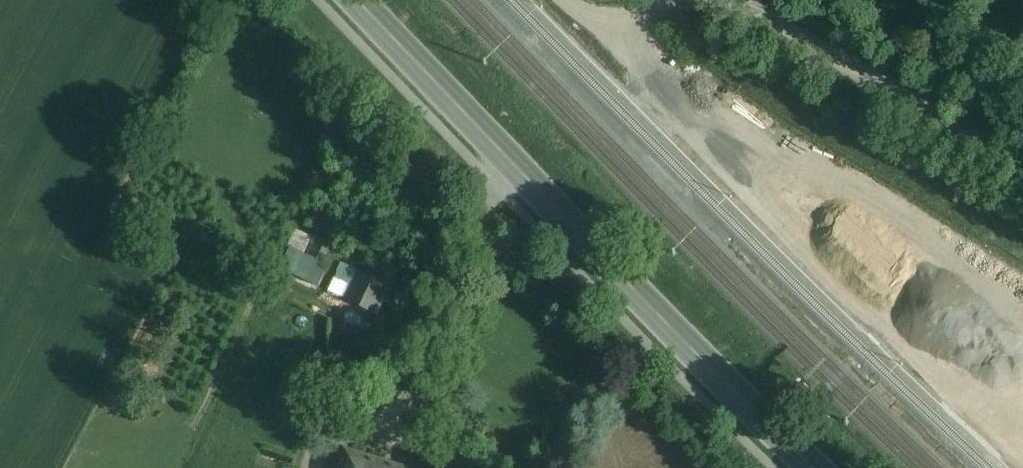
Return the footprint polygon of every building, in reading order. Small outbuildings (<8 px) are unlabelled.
[(321,285),(337,241),(295,227),(279,271),(321,285)] [(366,332),(388,284),(341,263),(329,292),(344,298),(335,318),(366,332)] [(342,450),(337,467),(407,467),(342,450)]
